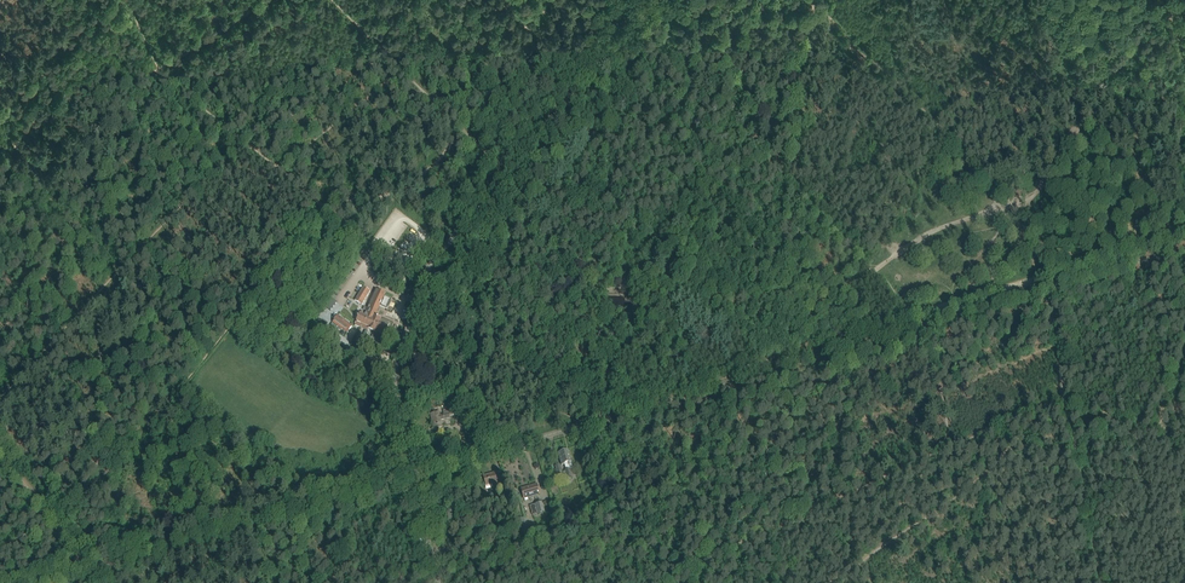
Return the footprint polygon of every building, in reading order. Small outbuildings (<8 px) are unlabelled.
[(363,287),(355,301),(362,305),(370,291),(363,287)] [(389,324),(375,317),(380,306),(387,310),(392,300),(384,296),(385,294),(377,290),(374,295),(366,313),(361,311),(355,325),(368,331),(369,329),(371,330),(372,331),(378,333),(377,335),(379,336),(380,334),(384,336),(386,331),(387,332),(388,329),(387,329),(389,324)] [(337,302),(333,299),(326,307),(330,311),(337,302)] [(352,326),(337,316),(333,322),(347,333),(352,326)] [(443,427),(441,420),(450,418),(449,415),(455,414),(453,408),(443,410),(444,415),(440,416),(439,412),(430,414),(434,429),(443,427)] [(568,451),(558,454),(562,465),(565,464),(566,467),(567,469),(565,470),(567,477),(572,475),(570,468),(573,468),(571,462),(568,451)] [(498,472),(483,476),(486,485),(493,483),(494,487),(498,486),(497,481),(500,481),(498,472)] [(535,485),(521,489),(524,499),(532,497),(531,496),(535,495),(539,494),(538,490),(537,490),(535,485)] [(544,512),(542,503),(530,506),(532,515),(544,512)] [(481,547),(478,537),(469,539),(470,540),(466,541),(467,546),(465,546),(466,549),(469,548),(469,551),(477,550),(477,548),(481,547)]
